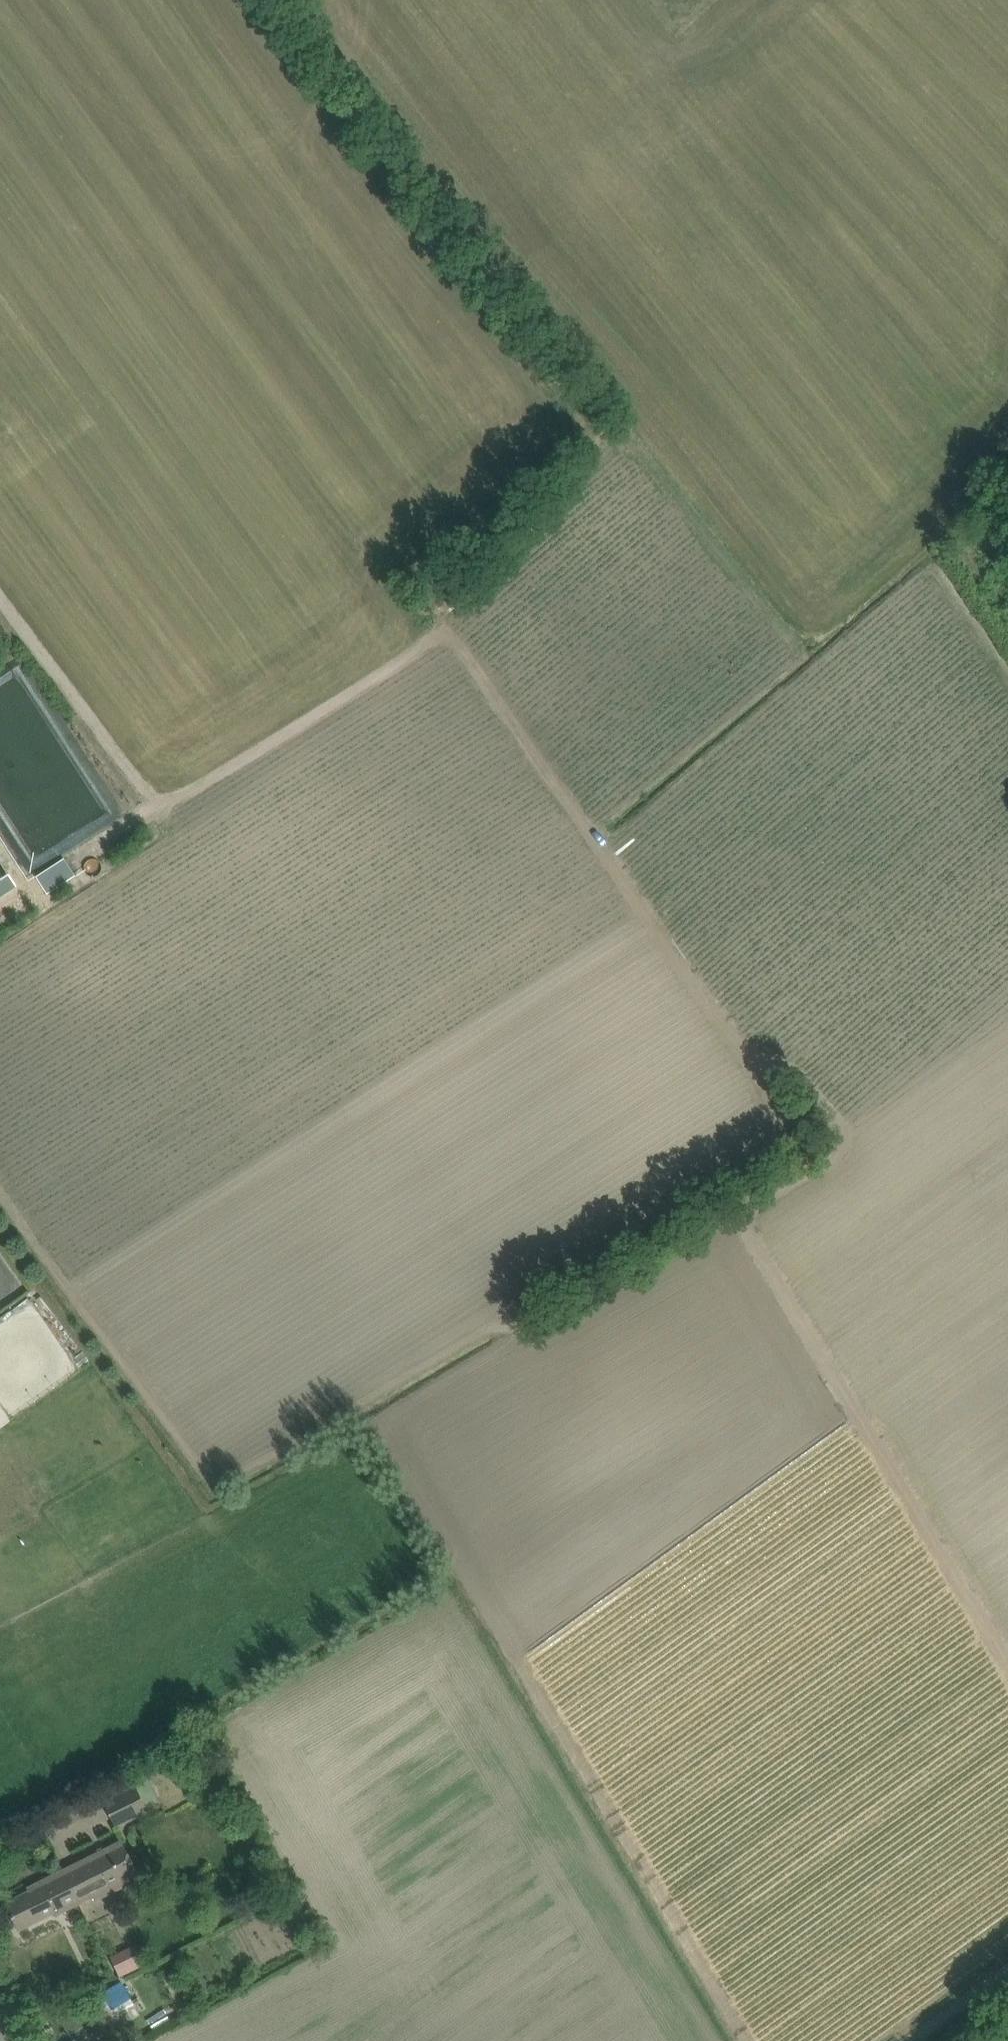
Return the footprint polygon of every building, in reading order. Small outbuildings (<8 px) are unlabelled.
[(63,858),(35,876),(47,894),(75,876),(63,858)] [(16,887),(0,863),(0,897),(16,887)] [(159,1801),(148,1779),(103,1802),(114,1826),(147,1810),(145,1807),(159,1801)] [(5,1903),(18,1929),(55,1911),(56,1914),(94,1895),(97,1900),(115,1891),(140,1879),(122,1842),(47,1879),(28,1887),(30,1891),(5,1903)] [(135,1944),(110,1956),(120,1976),(145,1964),(135,1944)] [(77,2008),(60,2019),(73,2040),(93,2040),(140,2013),(122,1982),(77,2008)]
